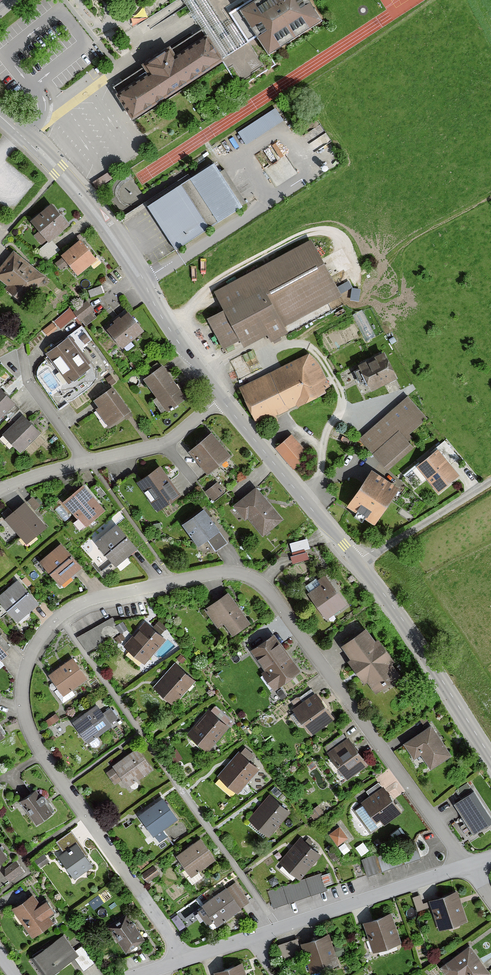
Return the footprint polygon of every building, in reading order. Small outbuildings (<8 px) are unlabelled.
[(305,0),(256,0),(238,12),(266,54),(318,20),(305,0)] [(142,69),(112,89),(132,119),(221,60),(202,30),(171,51),(168,46),(139,65),(142,69)] [(278,107),(238,127),(245,140),(285,120),(278,107)] [(212,164),(146,206),(175,252),(247,206),(224,170),(218,174),(212,164)] [(67,226),(50,205),(29,222),(38,234),(34,237),(41,246),(67,226)] [(96,259),(80,241),(61,258),(77,276),(96,259)] [(341,299),(310,242),(215,295),(225,312),(208,322),(224,350),(240,342),(244,350),(268,338),(272,345),(290,335),(287,329),(341,299)] [(12,252),(0,269),(0,283),(8,288),(5,292),(23,306),(45,277),(12,252)] [(94,311),(86,303),(74,313),(81,322),(94,311)] [(364,339),(373,336),(365,309),(355,312),(364,339)] [(142,334),(125,313),(112,323),(114,325),(107,331),(122,350),(142,334)] [(83,325),(71,332),(80,347),(92,340),(83,325)] [(89,367),(67,338),(46,353),(68,383),(89,367)] [(397,380),(383,353),(358,366),(372,393),(397,380)] [(319,367),(308,355),(239,391),(260,430),(278,421),(277,417),(296,407),(297,409),(326,394),(329,387),(319,367)] [(187,399),(162,366),(143,381),(167,414),(187,399)] [(134,416),(112,388),(92,403),(98,411),(96,412),(108,429),(123,418),(126,422),(134,416)] [(0,389),(0,421),(16,405),(0,389)] [(428,419),(407,397),(361,441),(392,472),(415,450),(408,443),(412,439),(410,437),(428,419)] [(40,434),(21,416),(3,435),(22,453),(40,434)] [(188,453),(209,475),(230,454),(209,433),(188,453)] [(311,455),(292,435),(276,450),(295,471),(311,455)] [(436,449),(438,451),(417,468),(438,495),(459,478),(446,460),(452,456),(443,444),(436,449)] [(137,484),(159,513),(182,497),(160,467),(137,484)] [(398,490),(371,472),(346,508),(374,526),(398,490)] [(85,483),(83,481),(63,498),(65,501),(73,510),(86,525),(106,507),(94,493),(85,483)] [(225,493),(218,485),(207,493),(214,502),(225,493)] [(283,521),(256,488),(232,508),(245,523),(248,520),(263,538),(283,521)] [(46,530),(23,505),(6,520),(29,545),(46,530)] [(219,532),(202,510),(181,526),(198,548),(219,532)] [(136,550),(116,526),(95,543),(115,568),(136,550)] [(295,561),(312,556),(306,536),(289,541),(295,561)] [(82,570),(61,546),(40,565),(61,588),(82,570)] [(347,606),(325,577),(318,582),(321,586),(308,596),(326,621),(347,606)] [(18,582),(0,597),(0,602),(17,624),(35,609),(30,603),(33,601),(18,582)] [(251,625),(226,593),(203,611),(218,631),(224,626),(234,639),(251,625)] [(112,616),(78,636),(86,651),(121,631),(112,616)] [(152,630),(144,623),(124,647),(145,665),(166,640),(159,635),(166,628),(159,623),(152,630)] [(374,642),(364,629),(339,648),(349,661),(347,663),(364,686),(367,683),(376,695),(400,677),(391,666),(394,663),(377,640),(374,642)] [(300,674),(273,635),(250,652),(265,672),(261,674),(274,692),(300,674)] [(2,663),(9,656),(6,653),(11,649),(0,637),(0,660),(2,663)] [(86,681),(71,659),(48,675),(58,689),(56,691),(64,703),(75,695),(72,690),(86,681)] [(196,682),(176,665),(154,690),(174,708),(196,682)] [(335,718),(316,691),(292,708),(311,735),(313,733),(334,719),(335,718)] [(103,711),(96,702),(73,720),(88,741),(113,723),(112,722),(119,717),(110,706),(103,711)] [(229,728),(207,711),(187,736),(209,753),(229,728)] [(57,712),(47,717),(50,723),(60,718),(57,712)] [(451,757),(430,727),(402,746),(413,763),(421,757),(431,771),(451,757)] [(367,765),(347,740),(327,756),(347,781),(367,765)] [(151,771),(135,749),(111,767),(112,768),(106,773),(114,785),(121,780),(127,789),(151,771)] [(258,770),(239,755),(219,781),(239,796),(258,770)] [(400,812),(382,788),(360,805),(375,824),(379,821),(382,825),(400,812)] [(20,803),(36,826),(52,814),(37,792),(20,803)] [(473,793),(454,805),(474,835),(490,824),(490,820),(473,793)] [(291,813),(268,796),(247,822),(269,839),(291,813)] [(176,821),(162,801),(138,818),(152,838),(176,821)] [(339,844),(350,836),(341,824),(329,832),(339,844)] [(58,857),(75,880),(92,867),(76,845),(78,844),(71,834),(56,844),(63,854),(58,857)] [(322,853),(301,836),(280,862),(301,878),(322,853)] [(214,862),(200,841),(176,857),(190,878),(214,862)] [(415,841),(362,860),(368,875),(421,857),(415,841)] [(5,873),(10,881),(26,871),(20,863),(5,873)] [(143,876),(148,883),(159,876),(155,869),(143,876)] [(321,873),(267,891),(273,907),(326,889),(321,873)] [(226,891),(225,889),(200,906),(202,910),(198,913),(208,927),(212,924),(215,928),(250,905),(236,884),(226,891)] [(89,899),(94,907),(112,896),(107,888),(89,899)] [(466,922),(456,892),(429,902),(439,932),(466,922)] [(41,906),(33,895),(11,910),(32,939),(54,924),(49,917),(54,914),(46,902),(41,906)] [(144,941),(124,914),(106,928),(126,954),(144,941)] [(401,945),(389,915),(363,925),(375,955),(401,945)] [(63,936),(32,958),(44,974),(55,974),(76,961),(83,972),(94,964),(82,948),(75,953),(63,936)] [(338,966),(329,936),(300,945),(299,940),(280,946),(285,960),(305,954),(311,974),(338,966)] [(470,946),(440,968),(446,974),(490,974),(470,946)] [(241,964),(213,974),(214,974),(245,974),(241,964)]
